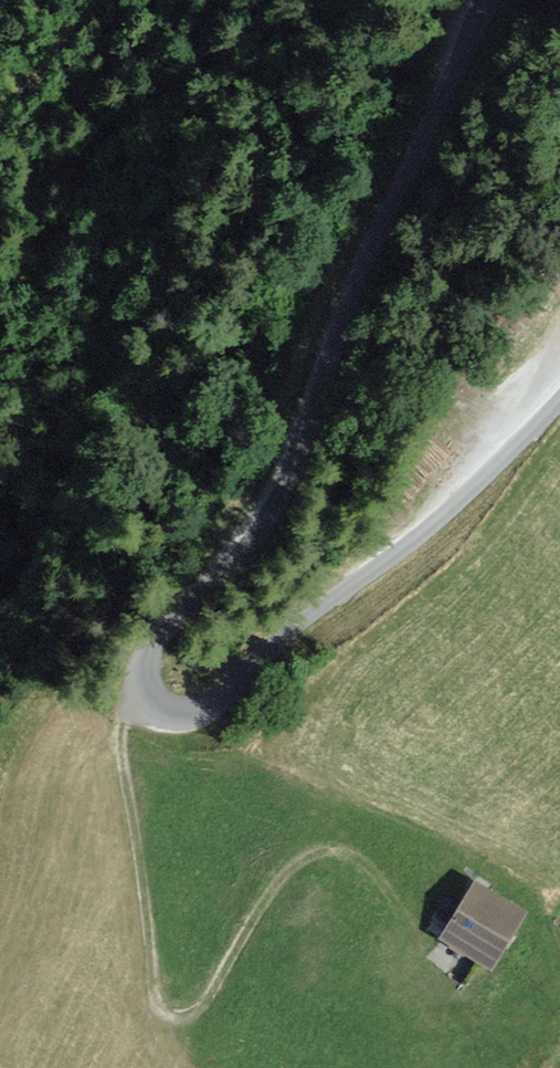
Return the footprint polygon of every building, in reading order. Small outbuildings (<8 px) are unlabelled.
[(435,939),(488,972),(524,913),(471,881),(435,939)]
